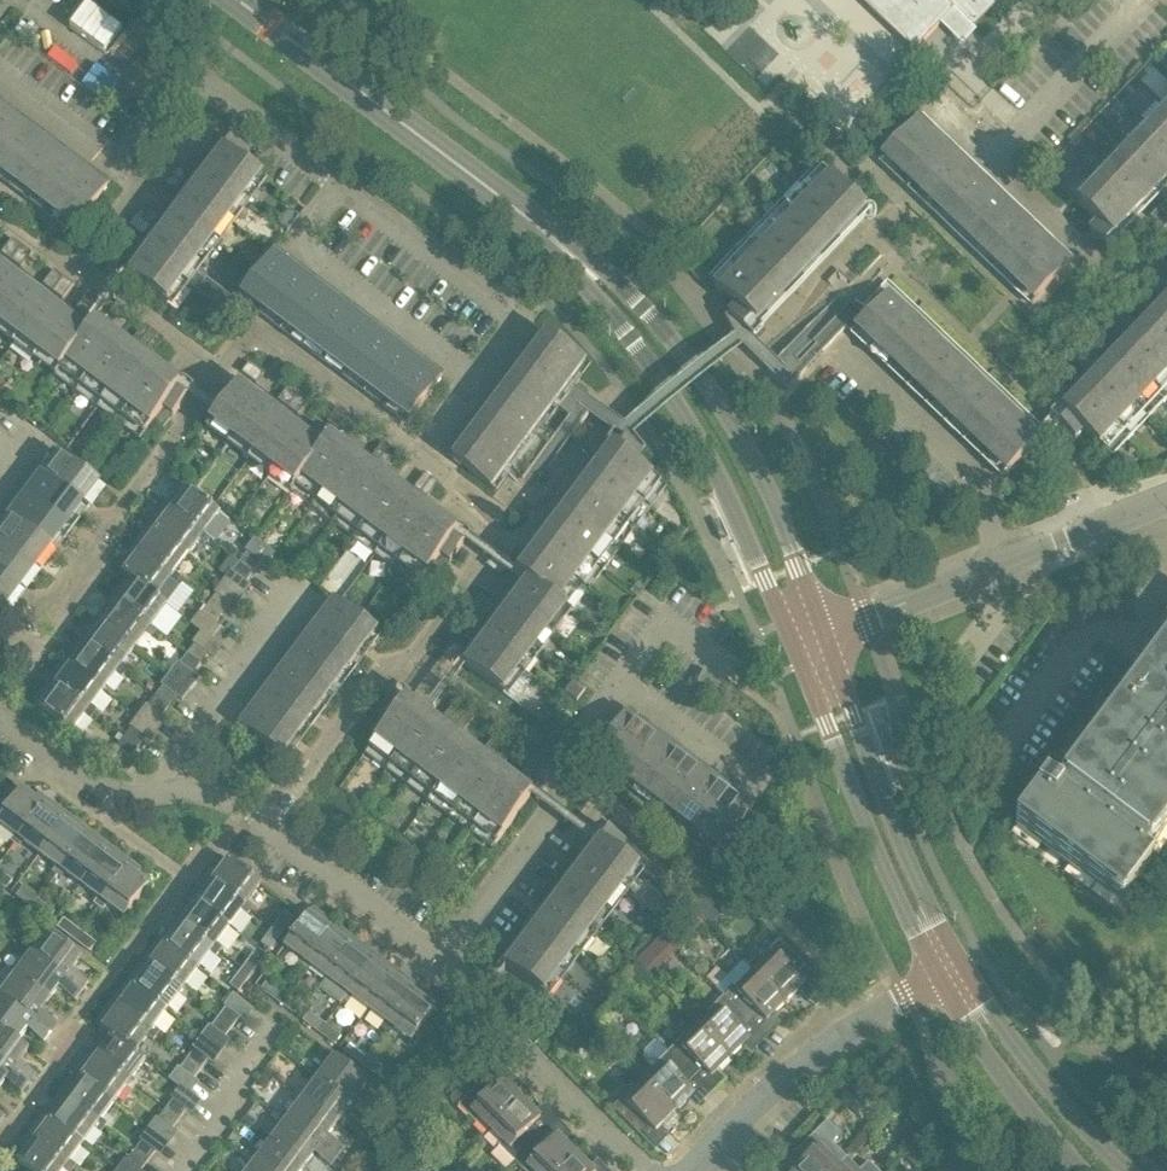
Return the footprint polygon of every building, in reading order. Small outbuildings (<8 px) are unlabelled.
[(915,51),(939,26),(953,12),(966,24),(974,31),(975,30),(1003,0),(862,0),(915,51)] [(23,125),(2,109),(0,112),(0,156),(23,125)] [(1121,244),(1116,238),(1166,183),(1166,113),(1079,205),(1098,224),(1090,232),(1112,254),(1121,244)] [(899,178),(938,137),(919,119),(880,160),(899,178)] [(44,140),(23,125),(0,156),(0,178),(11,185),(44,140)] [(167,306),(184,284),(263,179),(242,164),(249,153),(225,135),(217,146),(224,152),(130,278),(167,306)] [(938,137),(899,178),(918,196),(957,155),(938,137)] [(31,201),(65,156),(44,140),(11,185),(31,201)] [(937,214),(976,174),(957,155),(918,196),(937,214)] [(52,217),(86,171),(65,156),(31,201),(52,217)] [(169,174),(183,185),(190,176),(176,165),(169,174)] [(757,324),(775,306),(865,210),(823,169),(713,285),(738,308),(757,324)] [(86,171),(52,217),(74,233),(108,188),(86,171)] [(176,195),(183,185),(169,174),(161,184),(176,195)] [(976,174),(937,214),(956,233),(995,192),(976,174)] [(976,251),(1014,210),(995,192),(956,233),(976,251)] [(138,215),(152,226),(159,217),(145,206),(138,215)] [(1166,227),(1166,215),(1160,208),(1151,217),(1165,230),(1166,227)] [(279,224),(288,231),(299,217),(290,209),(279,224)] [(1014,210),(976,251),(995,269),(1033,228),(1014,210)] [(145,236),(152,226),(138,215),(130,225),(145,236)] [(1014,287),(1052,246),(1033,228),(995,269),(1014,287)] [(1129,259),(1141,247),(1132,238),(1120,250),(1129,259)] [(10,261),(21,246),(12,239),(1,254),(10,261)] [(21,246),(10,261),(20,268),(31,254),(21,246)] [(1052,246),(1014,287),(1033,305),(1072,265),(1052,246)] [(117,274),(128,259),(117,252),(107,266),(117,274)] [(261,315),(295,269),(273,253),(239,298),(261,315)] [(144,436),(155,422),(164,428),(172,417),(173,417),(194,389),(183,381),(178,387),(94,325),(88,333),(0,267),(0,328),(144,436)] [(295,269),(261,315),(282,330),(316,285),(295,269)] [(52,292),(63,278),(54,271),(43,285),(52,292)] [(1164,290),(1166,288),(1166,282),(1157,272),(1151,278),(1164,290)] [(63,278),(52,292),(62,299),(73,285),(63,278)] [(1159,296),(1164,290),(1151,278),(1146,284),(1159,296)] [(1041,440),(1050,430),(1057,422),(1050,416),(1045,421),(1041,425),(888,279),(863,305),(856,299),(851,304),(861,314),(851,325),(855,329),(889,294),(1041,440)] [(303,346),(336,301),(316,285),(282,330),(303,346)] [(110,314),(113,309),(117,303),(102,293),(95,303),(110,314)] [(1008,475),(1041,440),(888,294),(855,329),(1008,475)] [(222,296),(214,306),(223,313),(231,302),(222,296)] [(324,361),(357,316),(336,301),(303,346),(324,361)] [(843,312),(853,322),(861,314),(851,304),(843,312)] [(1162,397),(1166,392),(1166,306),(1066,412),(1060,406),(1050,416),(1057,422),(1076,439),(1084,431),(1108,454),(1162,397)] [(764,330),(757,324),(738,308),(726,320),(736,338),(745,333),(753,341),(764,330)] [(1116,316),(1129,328),(1134,322),(1121,310),(1116,316)] [(836,320),(846,330),(851,325),(853,322),(843,312),(836,320)] [(345,377),(378,332),(357,316),(324,361),(345,377)] [(1123,334),(1129,328),(1116,316),(1110,322),(1123,334)] [(828,328),(838,338),(846,330),(836,320),(828,328)] [(140,344),(151,330),(145,325),(134,339),(140,344)] [(821,336),(831,345),(838,338),(828,328),(821,336)] [(147,349),(158,334),(151,330),(140,344),(147,349)] [(366,392),(399,348),(378,332),(345,377),(366,392)] [(532,355),(570,383),(586,361),(548,333),(532,355)] [(158,334),(147,349),(154,354),(164,339),(158,334)] [(814,344),(823,353),(831,345),(821,336),(814,344)] [(386,408),(420,363),(399,348),(366,392),(386,408)] [(1080,354),(1093,366),(1098,360),(1086,348),(1080,354)] [(1087,371),(1093,366),(1080,354),(1074,359),(1087,371)] [(516,376),(554,404),(570,383),(532,355),(516,376)] [(785,374),(788,371),(778,361),(769,371),(779,380),(785,374)] [(791,367),(801,377),(807,370),(797,361),(791,367)] [(420,363),(386,408),(408,424),(441,379),(420,363)] [(257,384),(264,375),(250,364),(242,374),(257,384)] [(795,383),(801,377),(791,367),(788,371),(785,374),(795,383)] [(779,380),(789,390),(795,383),(785,374),(779,380)] [(501,397),(539,425),(554,404),(516,376),(501,397)] [(323,449),(303,435),(239,386),(210,425),(422,583),(433,569),(440,575),(449,563),(451,564),(472,536),(461,527),(455,535),(329,440),(323,449)] [(288,408),(299,394),(290,387),(279,401),(288,408)] [(1053,408),(1065,395),(1057,387),(1045,399),(1053,408)] [(582,402),(586,396),(575,388),(571,394),(582,402)] [(299,394),(288,408),(298,416),(309,401),(299,394)] [(569,396),(566,400),(577,409),(578,407),(582,402),(571,394),(569,396)] [(578,407),(589,415),(597,404),(586,396),(582,402),(578,407)] [(485,418),(523,446),(539,425),(501,397),(485,418)] [(568,416),(570,417),(577,409),(566,400),(559,409),(568,416)] [(570,417),(581,426),(589,415),(578,407),(577,409),(570,417)] [(335,428),(346,414),(338,408),(327,422),(335,428)] [(346,414),(335,428),(343,434),(354,420),(346,414)] [(470,438),(508,467),(523,446),(485,418),(470,438)] [(549,446),(555,437),(544,429),(538,438),(549,446)] [(618,436),(616,435),(615,434),(607,445),(614,450),(520,576),(529,582),(465,667),(504,696),(663,484),(636,464),(646,451),(633,434),(625,441),(618,436)] [(491,489),(508,467),(470,438),(453,460),(491,489)] [(542,455),(549,446),(538,438),(531,446),(542,455)] [(386,467),(389,463),(396,452),(383,443),(373,457),(386,467)] [(525,455),(536,464),(542,455),(531,446),(525,455)] [(41,475),(86,508),(102,487),(57,453),(41,475)] [(518,464),(529,473),(536,464),(525,455),(518,464)] [(523,481),(529,473),(518,464),(512,473),(522,480),(523,481)] [(428,499),(431,494),(438,484),(425,474),(415,489),(428,499)] [(70,529),(86,508),(41,475),(25,496),(70,529)] [(213,542),(229,521),(182,485),(166,507),(210,540),(213,542)] [(55,550),(70,529),(25,496),(10,516),(55,550)] [(206,544),(210,540),(166,507),(150,528),(189,556),(201,540),(206,544)] [(55,550),(10,516),(0,529),(0,542),(39,571),(55,550)] [(150,528),(135,548),(179,581),(182,577),(176,573),(189,556),(150,528)] [(39,571),(0,542),(0,574),(24,592),(39,571)] [(158,598),(167,605),(180,587),(176,584),(179,581),(135,548),(127,558),(133,562),(123,576),(128,579),(129,578),(157,599),(158,598)] [(493,558),(507,569),(513,561),(499,550),(493,558)] [(247,553),(240,562),(254,572),(261,563),(247,553)] [(231,555),(220,570),(229,577),(233,572),(247,582),(254,572),(240,562),(231,555)] [(501,576),(507,569),(493,558),(487,566),(501,576)] [(24,592),(0,574),(0,608),(7,614),(24,592)] [(128,579),(112,599),(156,632),(157,631),(162,635),(178,613),(167,605),(158,598),(157,599),(129,578),(128,579)] [(216,594),(209,604),(223,614),(230,604),(216,594)] [(473,606),(487,616),(495,606),(481,596),(473,606)] [(152,637),(156,632),(112,599),(97,620),(135,649),(147,633),(152,637)] [(349,644),(365,656),(381,634),(336,600),(319,622),(335,634),(336,633),(350,643),(349,644)] [(209,604),(202,614),(215,624),(223,614),(209,604)] [(480,626),(487,616),(473,606),(466,616),(480,626)] [(1151,638),(1166,650),(1166,617),(1151,638)] [(122,665),(135,649),(97,620),(81,641),(125,674),(128,670),(122,665)] [(348,677),(365,656),(349,644),(350,643),(336,633),(335,634),(319,622),(303,644),(348,677)] [(122,678),(125,674),(81,641),(66,662),(104,690),(116,674),(122,678)] [(447,651),(444,656),(448,659),(452,662),(453,663),(456,658),(459,654),(464,648),(459,645),(455,642),(450,647),(447,651)] [(333,697),(348,677),(303,644),(288,664),(304,676),(305,675),(318,685),(317,686),(333,697)] [(195,645),(187,656),(201,666),(208,656),(209,655),(195,645)] [(1166,657),(1162,654),(1059,792),(1047,784),(1019,821),(1126,901),(1155,863),(1144,855),(1166,824),(1166,656),(1166,657)] [(194,675),(201,666),(187,656),(181,664),(194,675)] [(91,707),(104,690),(66,662),(50,683),(94,715),(97,711),(91,707)] [(178,662),(169,674),(186,687),(190,690),(199,679),(193,675),(194,675),(181,664),(178,662)] [(317,718),(333,697),(317,686),(318,685),(305,675),(304,676),(288,664),(272,684),(317,718)] [(169,674),(161,685),(164,687),(177,697),(182,701),(190,690),(186,687),(169,674)] [(577,702),(585,690),(574,682),(565,693),(577,702)] [(50,683),(34,704),(72,732),(84,716),(90,721),(94,715),(50,683)] [(302,739),(317,718),(272,684),(256,705),(272,717),(272,718),(285,728),(286,727),(302,739)] [(164,687),(157,696),(170,707),(177,697),(164,687)] [(377,720),(369,730),(379,737),(370,750),(496,846),(514,823),(514,822),(520,814),(533,797),(406,702),(411,696),(401,688),(377,720)] [(170,707),(157,696),(148,707),(162,718),(163,717),(170,707)] [(451,722),(461,707),(455,703),(444,718),(451,722)] [(285,761),(302,739),(286,727),(285,728),(272,718),(272,717),(256,705),(240,727),(285,761)] [(457,727),(468,712),(461,707),(451,722),(457,727)] [(468,712),(457,727),(463,732),(474,717),(468,712)] [(613,775),(647,730),(626,714),(592,759),(613,775)] [(133,728),(125,739),(139,749),(146,739),(147,739),(133,728)] [(634,791),(668,746),(647,730),(613,775),(634,791)] [(493,753),(503,739),(497,735),(487,749),(493,753)] [(125,739),(117,749),(131,760),(132,758),(139,749),(125,739)] [(503,739),(493,753),(499,758),(510,744),(503,739)] [(510,744),(499,758),(506,763),(516,749),(510,744)] [(655,807),(689,761),(668,746),(634,791),(655,807)] [(676,822),(710,777),(689,761),(655,807),(676,822)] [(697,838),(731,793),(710,777),(676,822),(697,838)] [(10,791),(2,785),(0,787),(0,805),(10,791)] [(48,802),(39,794),(34,800),(22,791),(0,820),(0,825),(15,836),(11,842),(15,846),(48,802)] [(731,793),(697,838),(719,854),(753,809),(731,793)] [(40,855),(68,817),(48,802),(15,846),(19,849),(24,843),(40,855)] [(57,877),(89,833),(68,817),(40,855),(56,867),(52,873),(57,877)] [(602,826),(594,837),(601,842),(602,840),(619,854),(626,844),(602,826)] [(81,886),(110,848),(89,833),(57,877),(61,880),(65,874),(81,886)] [(545,998),(560,977),(640,870),(619,854),(602,840),(601,842),(507,968),(545,998)] [(626,844),(619,854),(640,870),(657,882),(664,873),(626,844)] [(98,907),(130,864),(110,848),(81,886),(97,898),(93,904),(98,907)] [(207,879),(251,911),(254,907),(248,902),(261,885),(229,861),(219,875),(213,871),(207,879)] [(130,864),(98,907),(102,910),(107,905),(125,918),(149,886),(136,877),(140,871),(130,864)] [(7,891),(13,882),(0,872),(0,885),(7,891)] [(248,916),(251,911),(207,879),(192,899),(230,927),(242,911),(248,916)] [(32,909),(39,901),(22,889),(16,897),(32,909)] [(701,917),(713,905),(701,893),(689,905),(701,917)] [(217,945),(230,927),(192,899),(176,920),(220,953),(223,949),(217,945)] [(39,901),(32,909),(48,921),(55,913),(39,901)] [(0,918),(0,932),(1,932),(18,909),(10,904),(0,918)] [(303,969),(335,925),(314,909),(285,947),(303,960),(299,966),(303,969)] [(689,909),(679,919),(698,938),(708,928),(689,909)] [(273,928),(282,934),(295,918),(286,911),(273,928)] [(217,957),(220,953),(176,920),(161,941),(198,969),(211,953),(217,957)] [(73,940),(79,931),(65,921),(59,929),(73,940)] [(327,979),(356,941),(335,925),(303,969),(308,973),(312,967),(327,979)] [(270,950),(282,934),(273,928),(261,944),(270,950)] [(73,940),(90,952),(96,944),(79,931),(73,940)] [(26,951),(83,993),(89,984),(73,971),(83,957),(48,932),(35,949),(30,946),(26,951)] [(756,972),(786,1002),(814,973),(780,939),(763,957),(767,961),(756,972)] [(186,985),(198,969),(161,941),(145,962),(188,994),(192,990),(186,985)] [(341,1005),(345,1001),(377,957),(356,941),(327,979),(320,989),(341,1005)] [(636,960),(644,968),(654,959),(645,950),(636,960)] [(75,1002),(83,993),(26,951),(24,954),(29,958),(16,975),(49,1001),(58,989),(75,1002)] [(254,952),(242,969),(251,976),(264,959),(254,952)] [(369,1011),(398,973),(377,957),(345,1001),(349,1004),(353,999),(369,1011)] [(755,973),(743,961),(716,989),(724,996),(723,997),(750,1022),(758,1014),(765,1022),(786,1002),(756,972),(755,973)] [(185,999),(188,994),(145,962),(130,983),(167,1011),(179,994),(185,999)] [(51,1034),(57,1025),(41,1013),(49,1001),(16,975),(7,969),(0,978),(0,995),(51,1034)] [(230,985),(239,991),(251,976),(242,969),(230,985)] [(386,1032),(419,988),(398,973),(369,1011),(386,1023),(382,1029),(386,1032)] [(278,1003),(285,994),(268,981),(261,990),(278,1003)] [(155,1027),(167,1011),(130,983),(114,1003),(157,1036),(161,1031),(155,1027)] [(419,988),(386,1032),(390,1035),(394,1030),(411,1043),(440,1004),(419,988)] [(285,994),(278,1003),(293,1014),(300,1005),(285,994)] [(18,1043),(19,1042),(27,1031),(43,1043),(51,1034),(0,995),(0,1029),(18,1043)] [(741,1031),(750,1022),(723,997),(707,1013),(711,1017),(699,1028),(730,1058),(749,1039),(741,1031)] [(107,1033),(135,1054),(149,1036),(154,1040),(157,1036),(114,1003),(97,1027),(107,1034),(107,1033)] [(219,1018),(232,1028),(240,1018),(226,1008),(219,1018)] [(320,1034),(326,1025),(309,1013),(302,1021),(320,1034)] [(459,1016),(446,1026),(454,1036),(467,1026),(459,1016)] [(224,1039),(232,1028),(219,1018),(211,1029),(224,1039)] [(326,1025),(320,1034),(335,1046),(342,1037),(326,1025)] [(711,1078),(730,1058),(699,1028),(688,1040),(685,1036),(669,1052),(668,1052),(695,1078),(702,1070),(711,1078)] [(29,1084),(36,1075),(19,1063),(29,1050),(19,1042),(18,1043),(0,1029),(0,1062),(29,1084)] [(145,1061),(135,1054),(107,1033),(107,1034),(91,1055),(134,1086),(138,1082),(133,1078),(145,1061)] [(675,1114),(694,1094),(686,1087),(695,1078),(668,1052),(669,1052),(656,1039),(645,1050),(643,1055),(644,1059),(652,1068),(652,1069),(656,1072),(644,1084),(675,1114)] [(361,1065),(368,1056),(351,1044),(345,1053),(361,1065)] [(188,1059),(202,1069),(209,1060),(196,1050),(188,1059)] [(131,1091),(134,1086),(91,1055),(76,1076),(113,1104),(126,1087),(131,1091)] [(368,1056),(361,1065),(377,1077),(384,1068),(368,1056)] [(368,1082),(354,1071),(335,1057),(322,1074),(317,1071),(314,1076),(369,1117),(375,1108),(359,1095),(368,1082)] [(193,1081),(202,1069),(188,1059),(180,1071),(193,1081)] [(29,1084),(0,1062),(0,1089),(6,1081),(22,1094),(29,1084)] [(265,1072),(257,1083),(266,1090),(274,1079),(265,1072)] [(101,1120),(113,1104),(76,1076),(60,1097),(103,1129),(106,1124),(101,1120)] [(362,1126),(369,1117),(314,1076),(311,1080),(316,1083),(303,1100),(336,1125),(345,1113),(362,1126)] [(847,1089),(861,1104),(872,1093),(858,1079),(847,1089)] [(494,1090),(485,1081),(485,1080),(459,1107),(476,1124),(481,1120),(492,1131),(522,1101),(502,1082),(494,1090)] [(656,1133),(675,1114),(644,1084),(633,1095),(630,1091),(612,1109),(638,1135),(648,1125),(656,1133)] [(100,1133),(103,1129),(60,1097),(45,1118),(82,1145),(94,1129),(100,1133)] [(166,1110),(180,1120),(188,1109),(174,1100),(166,1110)] [(327,1137),(336,1125),(303,1100),(291,1117),(286,1114),(283,1118),(337,1158),(344,1149),(327,1137)] [(515,1163),(541,1136),(533,1128),(541,1120),(522,1101),(492,1131),(503,1142),(499,1146),(515,1163)] [(172,1131),(180,1120),(166,1110),(158,1121),(172,1131)] [(245,1121),(255,1128),(258,1124),(249,1116),(245,1121)] [(70,1162),(82,1145),(45,1118),(29,1139),(72,1170),(75,1166),(70,1162)] [(331,1167),(337,1158),(283,1118),(280,1122),(284,1125),(272,1142),(305,1167),(314,1155),(331,1167)] [(849,1158),(836,1144),(844,1136),(828,1121),(784,1165),(790,1170),(836,1170),(849,1158)] [(912,1148),(921,1138),(911,1128),(902,1138),(912,1148)] [(578,1156),(558,1136),(550,1145),(541,1136),(515,1163),(523,1170),(562,1170),(578,1156)] [(72,1170),(29,1139),(23,1147),(28,1151),(18,1164),(28,1170),(63,1170),(71,1170),(72,1170)] [(904,1157),(916,1168),(932,1151),(922,1140),(904,1157)] [(135,1152),(149,1162),(157,1151),(143,1141),(135,1152)] [(305,1167),(272,1142),(259,1159),(255,1156),(252,1160),(266,1170),(302,1170),(305,1167)] [(149,1162),(135,1152),(128,1162),(139,1170),(142,1170),(149,1162)] [(398,1169),(381,1152),(374,1159),(387,1170),(396,1170),(398,1169)] [(578,1156),(562,1170),(593,1170),(578,1156)] [(871,1162),(862,1170),(849,1158),(836,1170),(880,1170),(871,1162)] [(250,1170),(266,1170),(252,1160),(249,1165),(253,1168),(250,1170)]
